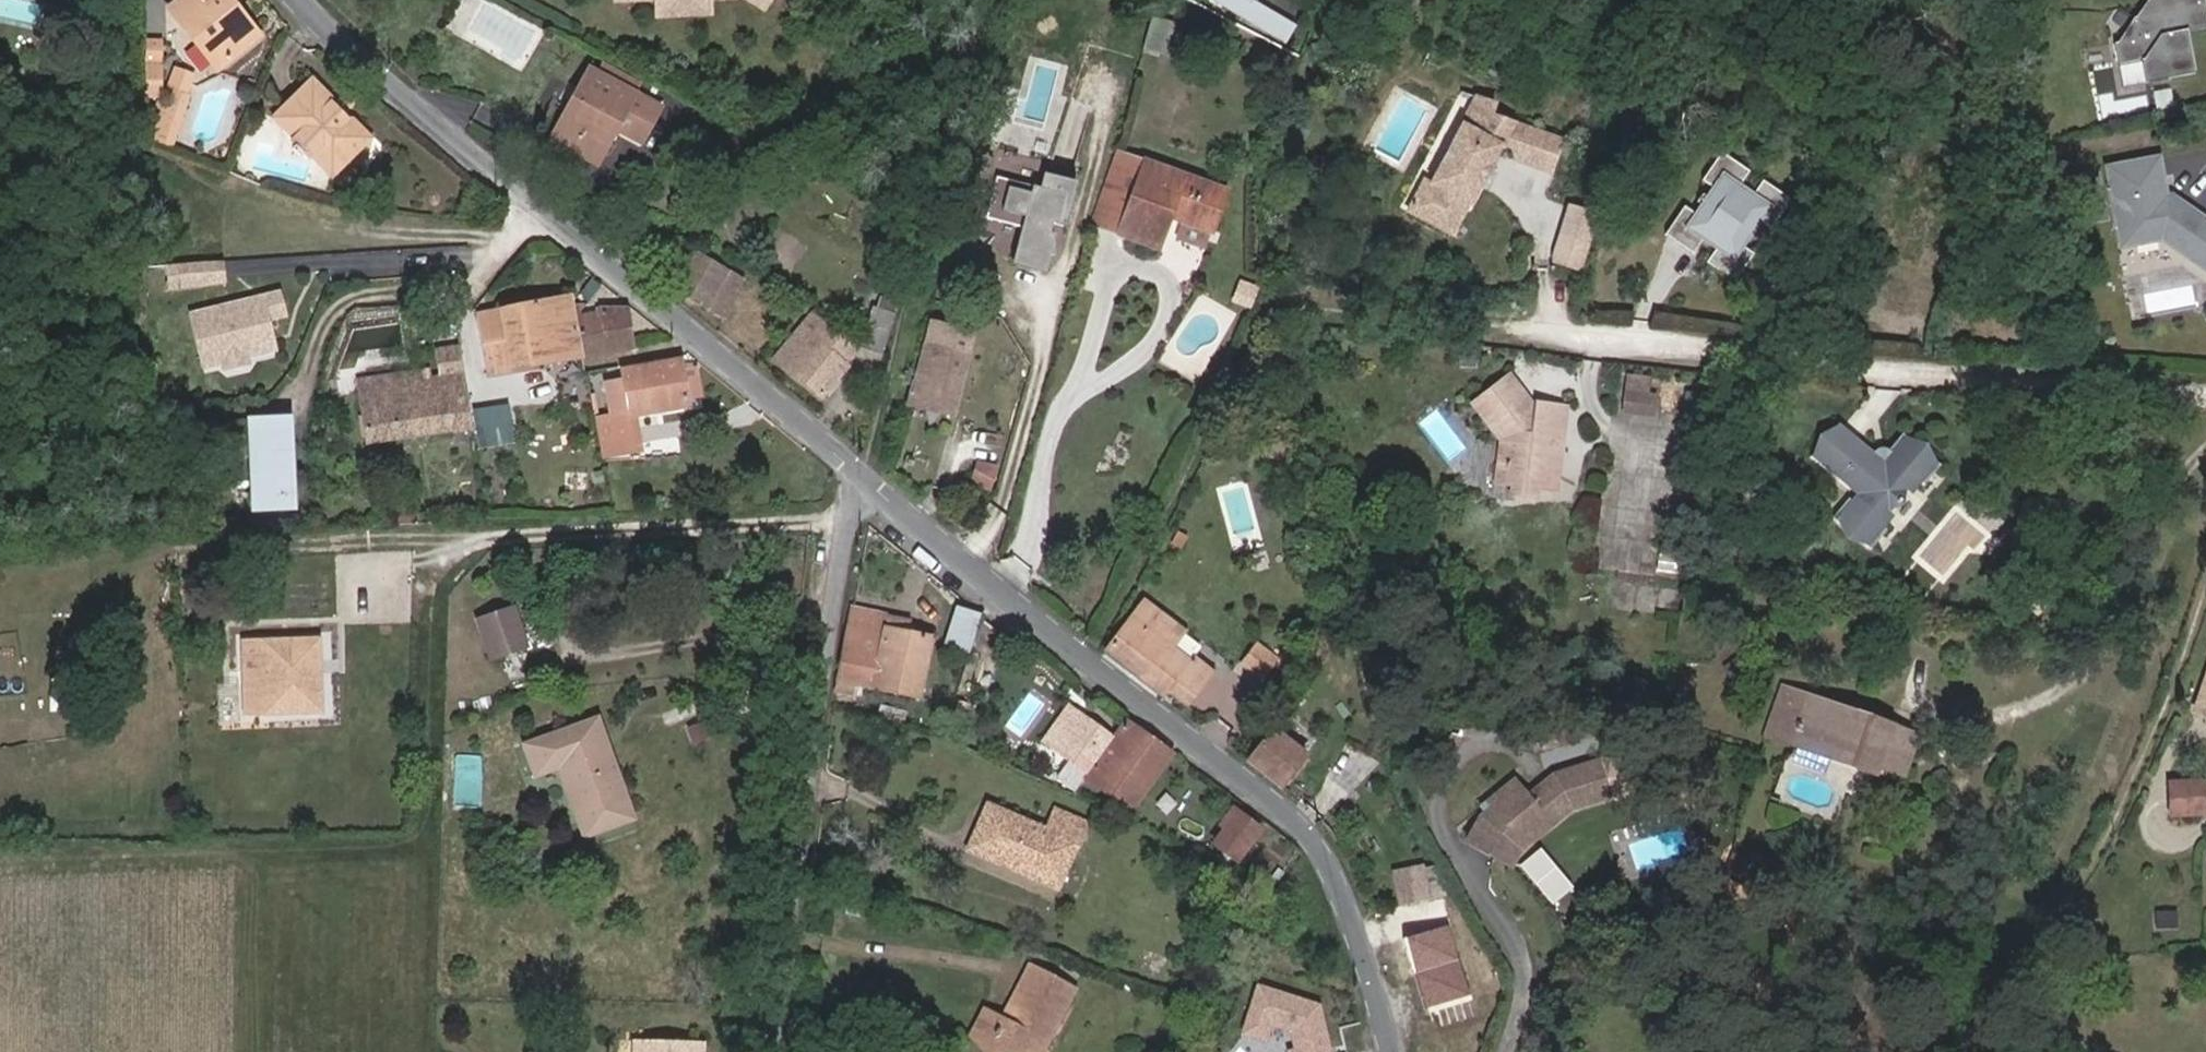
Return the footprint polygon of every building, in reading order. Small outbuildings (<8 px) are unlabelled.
[(171,8),(220,67),(260,32),(240,8),(236,11),(227,0),(180,0),(171,8)] [(240,8),(233,0),(227,0),(236,11),(240,8)] [(637,2),(658,0),(663,0),(674,10),(694,9),(702,0),(637,0),(637,2)] [(658,0),(659,19),(710,16),(709,0),(702,0),(694,9),(674,10),(663,0),(658,0)] [(765,12),(772,0),(746,0),(765,12)] [(1249,0),(1219,0),(1283,38),(1291,25),(1249,0)] [(2204,0),(2148,0),(2119,43),(2115,44),(2119,66),(2141,62),(2146,83),(2193,74),(2186,31),(2205,28),(2205,13),(2204,0)] [(577,97),(585,101),(600,71),(593,67),(577,97)] [(585,101),(626,122),(641,93),(600,71),(585,101)] [(334,91),(317,75),(279,118),(302,139),(302,145),(312,154),(317,153),(343,175),(382,132),(362,115),(350,114),(338,103),(334,91)] [(174,133),(187,95),(173,89),(160,127),(174,133)] [(641,93),(626,122),(651,135),(665,105),(641,93)] [(569,131),(585,101),(577,97),(555,138),(571,147),(577,136),(569,131)] [(621,131),(626,122),(585,101),(569,131),(577,136),(571,147),(603,165),(621,131)] [(1491,117),(1493,117),(1496,106),(1476,101),(1464,124),(1482,133),(1491,117)] [(139,113),(110,111),(110,120),(139,122),(139,113)] [(1482,133),(1464,124),(1453,145),(1454,148),(1447,162),(1443,163),(1432,183),(1426,180),(1410,211),(1454,234),(1469,205),(1472,206),(1482,187),(1484,187),(1496,165),(1494,165),(1504,145),(1514,147),(1522,160),(1556,170),(1565,137),(1493,117),(1491,117),(1482,133)] [(651,135),(626,122),(621,131),(646,144),(651,135)] [(1453,145),(1443,163),(1447,162),(1454,148),(1453,145)] [(1211,232),(1225,192),(1118,153),(1093,223),(1158,247),(1170,217),(1211,232)] [(1772,227),(1790,200),(1762,181),(1754,193),(1741,184),(1748,172),(1721,155),(1703,180),(1712,187),(1695,214),(1684,207),(1666,235),(1693,253),(1702,242),(1716,251),(1708,264),(1734,280),(1752,254),(1744,248),(1762,221),(1772,227)] [(2161,177),(2159,158),(2105,164),(2108,183),(2161,177)] [(1043,185),(997,176),(989,216),(1023,223),(1014,263),(1054,271),(1074,178),(1046,172),(1043,185)] [(2170,204),(2169,196),(2164,197),(2161,177),(2108,183),(2113,225),(2124,223),(2126,244),(2130,244),(2157,240),(2205,278),(2205,224),(2181,206),(2178,210),(2170,204)] [(1583,270),(1601,212),(1570,202),(1552,260),(1583,270)] [(2126,244),(2124,223),(2113,225),(2116,245),(2126,244)] [(707,309),(728,271),(692,252),(671,289),(707,309)] [(222,287),(220,265),(167,269),(169,291),(222,287)] [(743,280),(728,271),(707,309),(723,317),(743,280)] [(1250,307),(1259,286),(1243,280),(1234,300),(1250,307)] [(588,303),(599,290),(591,282),(579,295),(588,303)] [(284,317),(278,294),(189,316),(202,369),(221,364),(223,371),(247,365),(245,358),(242,344),(270,337),(266,321),(284,317)] [(583,357),(574,319),(571,298),(473,315),(483,373),(506,370),(583,357)] [(861,352),(882,358),(896,302),(880,298),(877,308),(874,307),(861,352)] [(632,348),(626,306),(602,311),(602,315),(574,319),(583,357),(632,348)] [(856,350),(811,312),(774,356),(818,392),(856,350)] [(928,322),(908,404),(954,414),(974,333),(928,322)] [(274,351),(270,337),(242,344),(245,358),(274,351)] [(472,427),(460,346),(438,349),(438,352),(439,357),(440,368),(442,376),(431,378),(430,369),(359,380),(369,443),(472,427)] [(686,398),(682,375),(680,361),(624,371),(626,382),(611,384),(618,420),(599,424),(605,456),(637,450),(631,418),(688,408),(686,398)] [(700,396),(695,373),(682,375),(686,398),(700,396)] [(1663,406),(1682,407),(1683,376),(1627,373),(1625,411),(1662,413),(1663,406)] [(1554,488),(1564,410),(1530,406),(1508,380),(1476,405),(1504,441),(1499,482),(1515,484),(1515,493),(1534,496),(1535,486),(1554,488)] [(507,429),(504,405),(472,410),(476,434),(507,429)] [(257,441),(288,439),(287,421),(250,424),(252,461),(256,513),(262,513),(257,441)] [(250,424),(227,425),(230,462),(252,461),(250,424)] [(1926,485),(1942,465),(1904,434),(1888,454),(1893,458),(1889,461),(1882,462),(1877,458),(1879,456),(1841,425),(1813,459),(1851,490),(1856,484),(1869,494),(1859,506),(1850,499),(1835,519),(1873,550),(1889,530),(1881,524),(1895,507),(1899,510),(1908,499),(1904,496),(1918,479),(1926,485)] [(292,511),(288,439),(257,441),(262,513),(292,511)] [(1692,618),(1696,593),(1685,592),(1682,617),(1692,618)] [(1183,630),(1145,601),(1131,619),(1170,648),(1183,630)] [(943,651),(967,659),(981,615),(957,607),(943,651)] [(854,610),(838,694),(858,698),(860,688),(920,700),(933,636),(909,631),(886,627),(888,618),(854,610)] [(1715,633),(1718,612),(1706,610),(1703,632),(1715,633)] [(492,659),(525,648),(513,611),(480,622),(492,659)] [(888,616),(888,618),(886,627),(909,631),(911,621),(888,616)] [(1131,619),(1106,652),(1163,696),(1167,690),(1186,703),(1209,672),(1193,659),(1190,663),(1170,648),(1131,619)] [(321,712),(319,641),(264,643),(267,714),(321,712)] [(1262,677),(1277,658),(1257,642),(1242,661),(1262,677)] [(267,714),(264,643),(244,644),(246,715),(267,714)] [(1769,735),(1800,746),(1832,757),(1876,773),(1879,763),(1906,773),(1919,737),(1785,689),(1769,735)] [(1083,720),(1067,709),(1061,718),(1077,729),(1083,720)] [(1128,806),(1168,748),(1130,719),(1129,719),(1114,741),(1083,720),(1077,729),(1061,718),(1045,740),(1061,751),(1090,771),(1086,777),(1128,806)] [(632,819),(596,722),(526,746),(536,776),(560,766),(585,836),(632,819)] [(1271,731),(1249,761),(1281,785),(1303,755),(1271,731)] [(1360,788),(1375,761),(1346,744),(1331,770),(1360,788)] [(1832,757),(1800,746),(1794,763),(1826,774),(1832,757)] [(1573,806),(1614,793),(1603,759),(1556,774),(1530,795),(1517,778),(1492,798),(1496,804),(1487,811),(1483,815),(1468,840),(1497,856),(1508,837),(1518,830),(1535,836),(1573,806)] [(2173,816),(2188,781),(2169,782),(2170,816),(2173,816)] [(2202,781),(2188,781),(2173,816),(2188,815),(2202,781)] [(2202,781),(2188,815),(2205,814),(2205,781),(2202,781)] [(1487,811),(1496,804),(1492,798),(1482,806),(1487,811)] [(990,832),(981,855),(1056,887),(1083,825),(1058,814),(1049,834),(990,808),(982,828),(990,832)] [(1264,834),(1233,810),(1222,824),(1228,829),(1216,843),(1239,862),(1242,859),(1245,861),(1260,845),(1258,843),(1264,834)] [(972,851),(981,855),(990,832),(982,828),(972,851)] [(1521,848),(1535,836),(1518,830),(1508,837),(1497,856),(1511,865),(1521,848)] [(1395,866),(1401,904),(1448,896),(1442,858),(1395,866)] [(1613,891),(1604,885),(1599,891),(1608,898),(1613,891)] [(1459,932),(1448,897),(1409,904),(1417,950),(1464,944),(1462,932),(1459,932)] [(1162,977),(1171,957),(1159,951),(1150,972),(1162,977)] [(1050,979),(1030,969),(1003,1020),(987,1012),(975,1034),(990,1051),(1033,1051),(1040,1038),(1046,1040),(1066,1002),(1045,990),(1050,979)] [(1071,990),(1050,979),(1045,990),(1066,1002),(1071,990)] [(1243,1035),(1267,1043),(1272,1028),(1290,1034),(1295,1051),(1335,1051),(1322,1005),(1260,984),(1243,1035)] [(1033,1051),(1040,1051),(1046,1040),(1040,1038),(1033,1051)] [(635,1043),(634,1051),(703,1051),(703,1045),(635,1043)]
